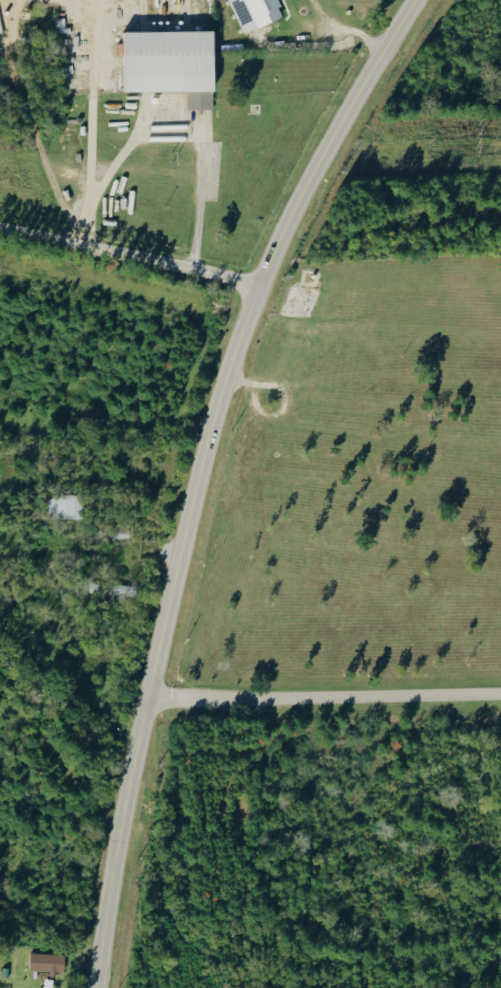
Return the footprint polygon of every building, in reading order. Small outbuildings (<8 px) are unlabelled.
[(243,33),(283,17),(276,0),(230,0),(243,33)] [(123,92),(186,91),(186,109),(213,109),(212,31),(122,32),(122,43),(117,43),(118,55),(123,55),(123,92)] [(81,495),(52,494),(51,519),(81,520),(81,495)] [(64,971),(65,954),(30,953),(29,971),(57,972),(57,971),(64,971)]
